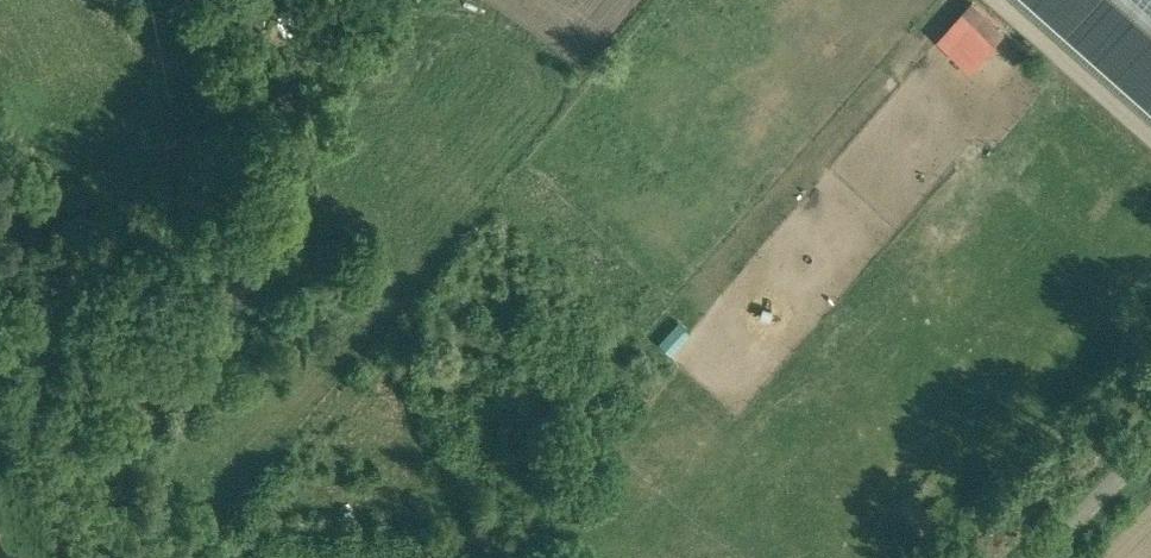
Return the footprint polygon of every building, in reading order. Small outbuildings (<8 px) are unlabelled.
[(1150,106),(1150,0),(1031,0),(1150,106)]
